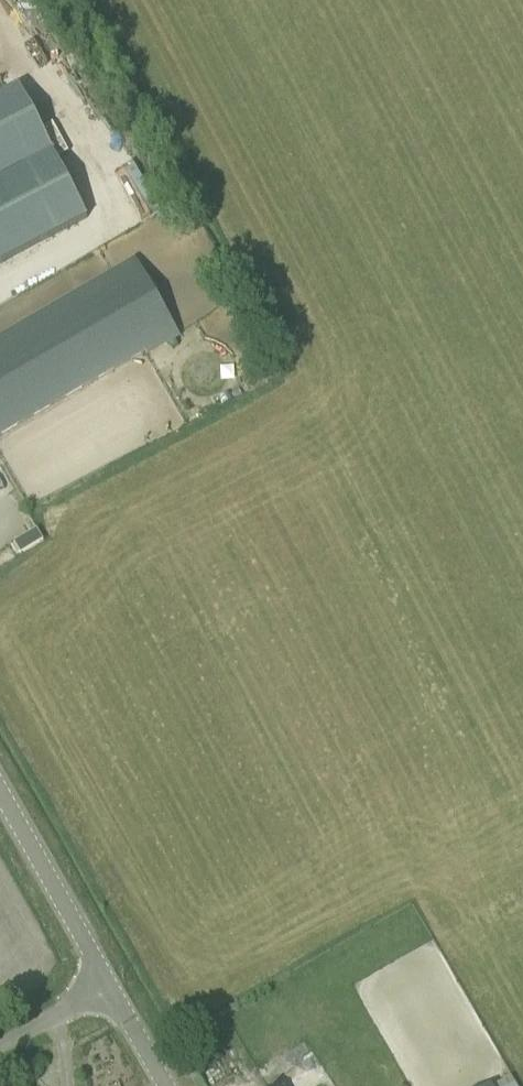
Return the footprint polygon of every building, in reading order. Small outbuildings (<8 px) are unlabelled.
[(19,86),(0,96),(0,264),(88,218),(19,86)] [(0,337),(0,438),(146,353),(148,357),(180,338),(135,259),(0,337)] [(37,530),(14,544),(21,555),(43,541),(37,530)] [(280,1068),(290,1085),(306,1085),(302,1078),(311,1073),(301,1055),(280,1068)]
